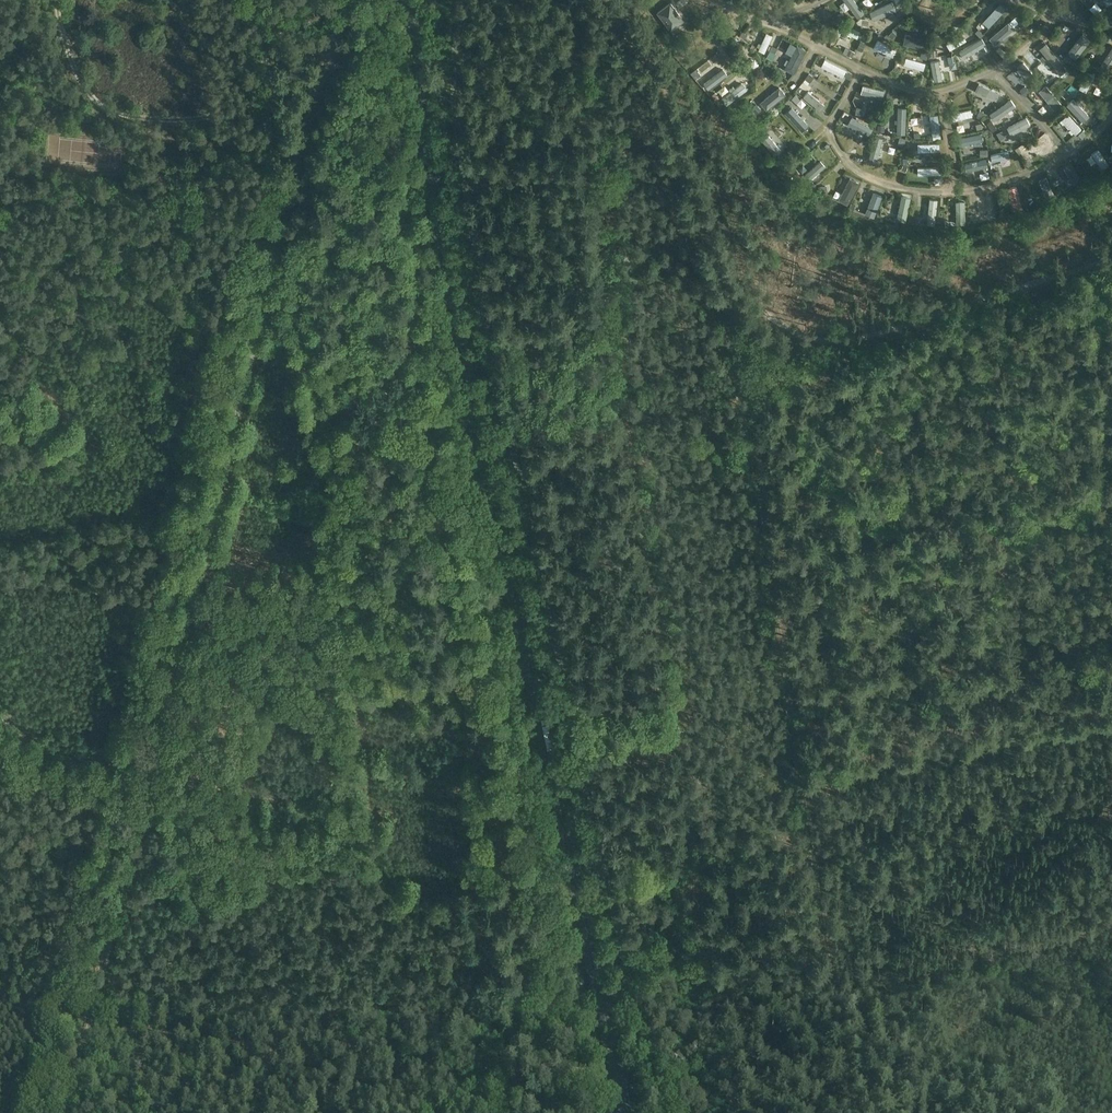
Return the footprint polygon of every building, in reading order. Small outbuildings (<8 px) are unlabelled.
[(857,17),(864,13),(854,0),(845,0),(857,17)] [(873,21),(896,11),(892,2),(869,13),(873,21)] [(684,21),(671,3),(658,13),(671,30),(684,21)] [(1006,8),(1000,3),(983,21),(989,27),(1006,8)] [(1014,28),(1009,22),(992,37),(997,43),(1014,28)] [(860,32),(839,23),(836,30),(857,39),(860,32)] [(1062,48),(1069,53),(1083,34),(1077,30),(1062,48)] [(757,51),(764,54),(772,36),(766,33),(757,51)] [(924,43),(926,38),(909,33),(908,38),(924,43)] [(950,51),(966,41),(962,35),(946,45),(950,51)] [(1092,41),(1084,35),(1068,54),(1076,60),(1092,41)] [(834,37),(832,44),(839,46),(841,39),(834,37)] [(897,51),(874,40),(871,46),(894,57),(897,51)] [(805,50),(796,46),(784,70),(792,74),(805,50)] [(1041,51),(1057,70),(1063,65),(1047,46),(1041,51)] [(1099,67),(1109,73),(1111,68),(1111,47),(1099,67)] [(960,55),(962,61),(977,56),(975,49),(960,55)] [(747,62),(753,60),(749,51),(744,54),(747,62)] [(918,70),(920,62),(905,58),(903,65),(918,70)] [(939,59),(931,61),(935,83),(944,82),(939,59)] [(842,78),(846,71),(824,60),(820,67),(842,78)] [(1017,68),(1033,88),(1039,83),(1023,63),(1017,68)] [(1086,93),(1095,76),(1087,72),(1078,89),(1086,93)] [(831,87),(837,90),(840,83),(833,80),(831,87)] [(1000,94),(978,84),(975,91),(997,101),(1000,94)] [(820,110),(829,99),(811,85),(802,96),(820,110)] [(1045,86),(1039,92),(1055,111),(1062,105),(1045,86)] [(879,98),(881,91),(862,87),(860,94),(879,98)] [(766,90),(757,96),(762,102),(770,96),(766,90)] [(998,117),(1014,106),(1010,100),(994,111),(998,117)] [(1083,123),(1089,117),(1073,100),(1067,106),(1083,123)] [(788,109),(803,124),(807,119),(792,104),(788,109)] [(953,121),(972,117),(971,110),(951,114),(953,121)] [(929,116),(932,137),(940,136),(937,115),(929,116)] [(1081,130),(1067,115),(1061,120),(1075,135),(1081,130)] [(1026,118),(1004,129),(1008,136),(1030,125),(1026,118)] [(864,137),(867,130),(853,122),(850,129),(864,137)] [(779,129),(791,144),(797,139),(784,125),(779,129)] [(960,146),(982,142),(980,134),(959,139),(960,146)] [(1051,142),(1047,136),(1023,149),(1027,155),(1051,142)] [(939,152),(939,144),(917,145),(917,152),(939,152)] [(888,156),(889,149),(873,146),(871,153),(888,156)] [(1005,147),(988,158),(993,165),(1009,154),(1005,147)] [(1109,166),(1098,150),(1091,154),(1103,170),(1109,166)] [(986,160),(964,164),(966,172),(988,167),(986,160)] [(1071,161),(1063,165),(1074,185),(1081,180),(1071,161)] [(809,178),(821,168),(817,163),(805,174),(809,178)] [(1046,177),(1039,180),(1046,198),(1053,195),(1046,177)] [(859,183),(849,178),(837,202),(846,207),(859,183)] [(1022,207),(1016,185),(1008,188),(1014,209),(1022,207)] [(873,191),(864,213),(873,217),(882,194),(873,191)] [(986,213),(993,212),(991,194),(984,195),(986,213)] [(896,220),(905,222),(910,198),(901,197),(896,220)] [(955,200),(956,224),(965,224),(964,200),(955,200)] [(937,203),(929,202),(927,224),(935,225),(937,203)]
